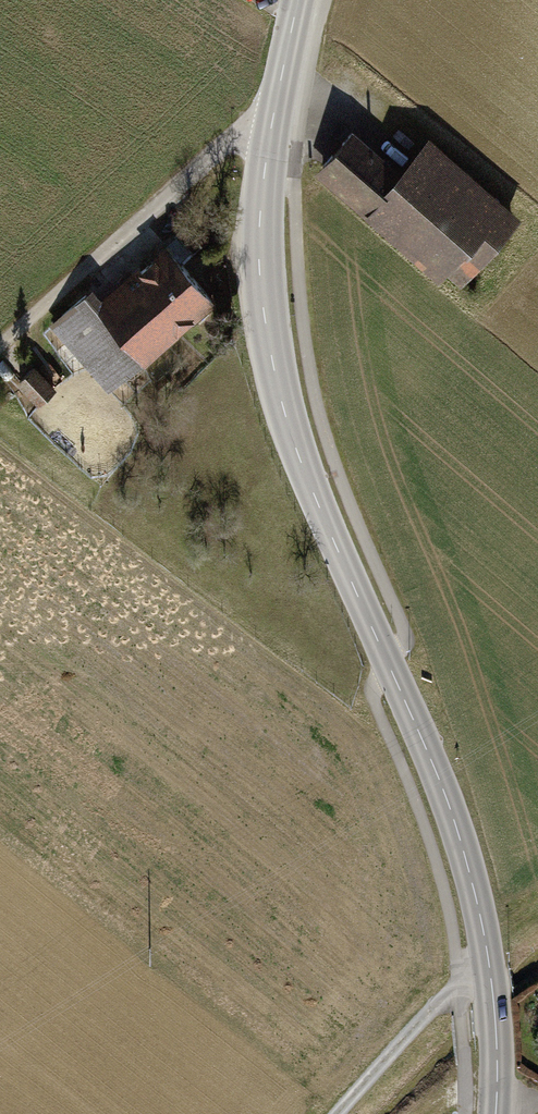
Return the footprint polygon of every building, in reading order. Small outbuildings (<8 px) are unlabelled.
[(361,133),(325,175),(470,297),(535,220),(440,139),(410,175),(361,133)] [(222,300),(174,245),(106,304),(155,359),(222,300)] [(89,295),(54,327),(115,394),(150,362),(89,295)] [(66,387),(44,365),(24,383),(45,406),(66,387)]
